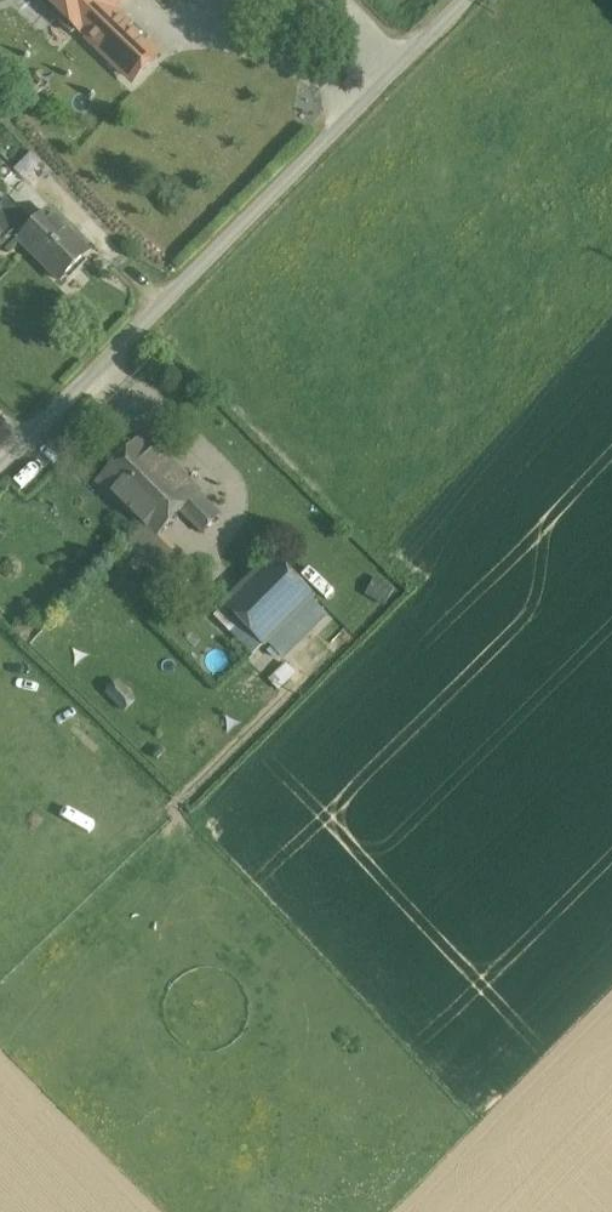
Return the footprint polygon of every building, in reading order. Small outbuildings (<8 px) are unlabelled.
[(133,79),(157,54),(109,9),(117,0),(51,0),(133,79)] [(42,163),(31,153),(14,170),(25,180),(42,163)] [(0,203),(0,245),(1,247),(17,232),(26,223),(3,200),(0,203)] [(47,211),(31,228),(26,223),(17,232),(22,237),(20,239),(61,280),(89,253),(47,211)] [(197,490),(142,435),(99,478),(142,522),(154,533),(155,532),(180,508),(197,490)] [(218,511),(197,490),(180,508),(200,528),(218,511)] [(154,533),(142,522),(123,542),(154,574),(175,553),(155,532),(154,533)] [(195,573),(175,553),(154,574),(174,594),(195,573)] [(274,554),(224,603),(241,620),(263,642),(265,640),(309,597),(313,593),(274,554)] [(396,590),(377,578),(367,595),(386,607),(396,590)] [(326,614),(309,597),(265,640),(282,657),(326,614)] [(241,620),(224,603),(214,612),(232,630),(241,620)] [(263,642),(241,620),(232,630),(253,652),(263,642)] [(297,674),(287,664),(270,680),(280,690),(297,674)] [(138,698),(119,681),(107,694),(126,711),(138,698)]
